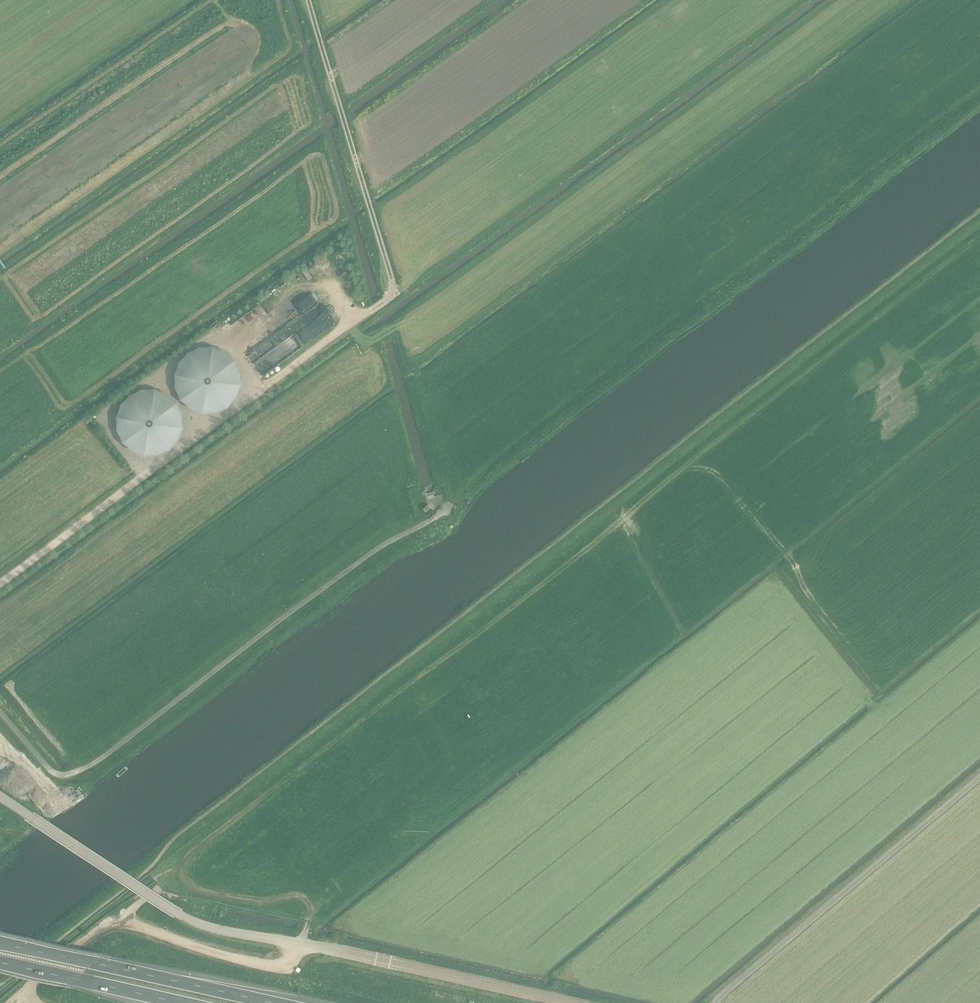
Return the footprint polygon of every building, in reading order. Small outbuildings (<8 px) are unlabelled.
[(219,326),(209,333),(213,338),(222,330),(219,326)] [(205,410),(233,410),(241,381),(241,355),(213,347),(188,347),(185,359),(180,359),(178,368),(178,402),(205,410)] [(148,454),(163,454),(181,435),(184,424),(184,412),(180,408),(180,403),(168,391),(154,388),(142,388),(138,392),(133,392),(121,405),(118,418),(118,431),(122,435),(122,439),(134,451),(148,454)]
